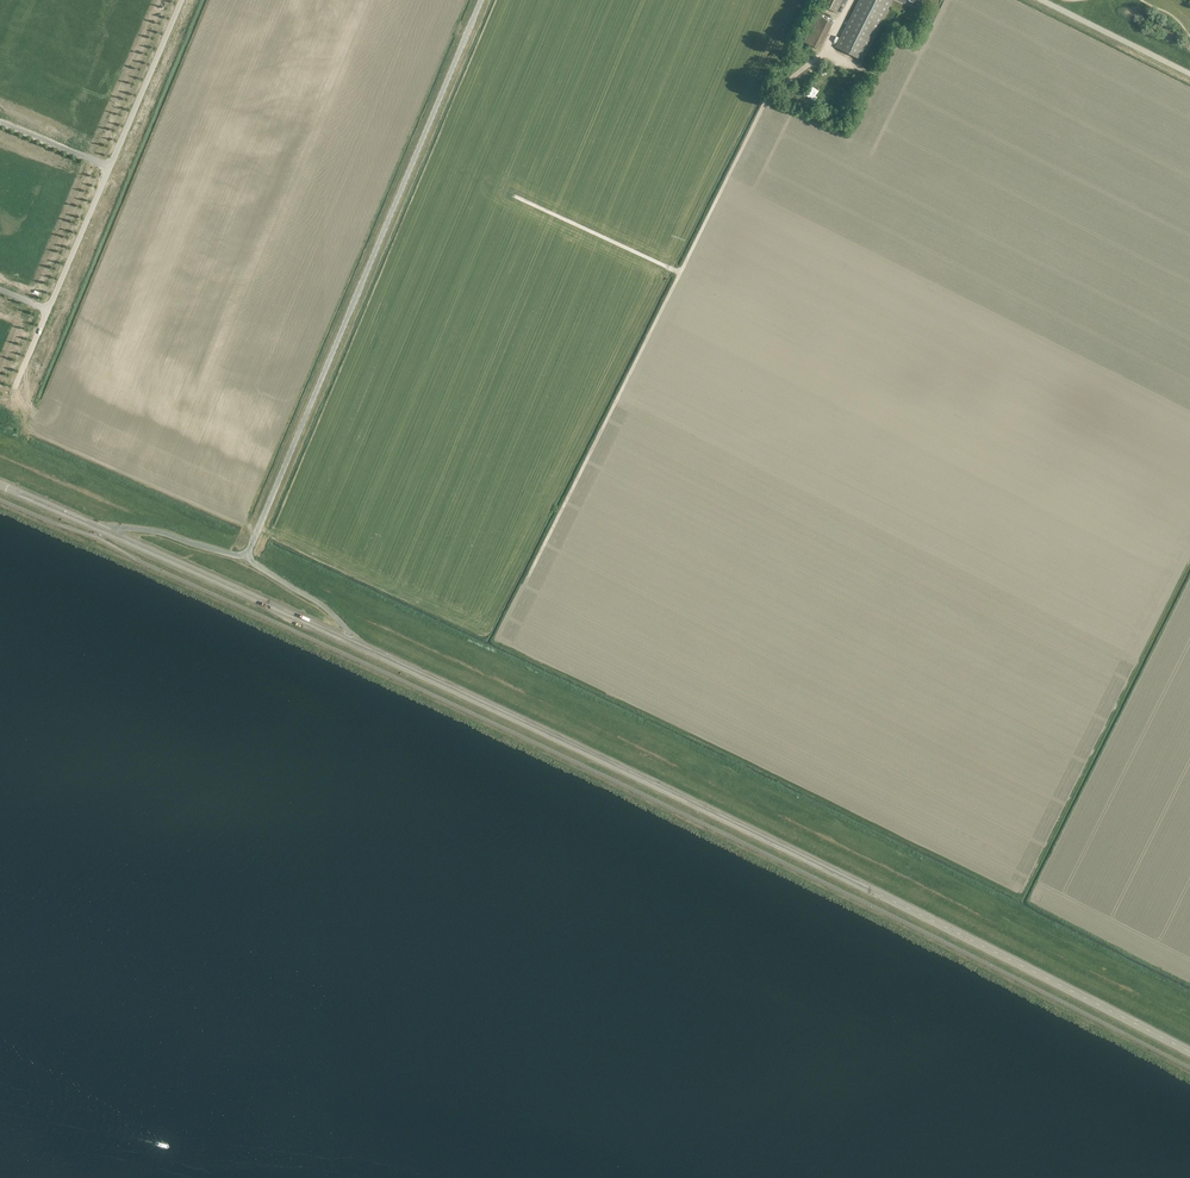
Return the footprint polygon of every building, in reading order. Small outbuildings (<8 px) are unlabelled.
[(134,4),(137,5),(136,5),(137,6),(135,11),(137,11),(136,13),(144,17),(145,15),(147,16),(149,10),(151,11),(151,10),(152,9),(153,6),(153,5),(154,5),(152,4),(154,0),(136,0),(134,4)] [(822,6),(836,13),(843,0),(825,0),(822,6)] [(835,47),(862,60),(893,0),(859,0),(835,47)] [(819,49),(832,24),(817,16),(804,41),(819,49)] [(0,25),(8,29),(11,23),(17,26),(17,25),(0,18),(0,25)] [(128,37),(122,52),(131,56),(134,51),(134,50),(135,47),(136,47),(138,41),(128,37)]
